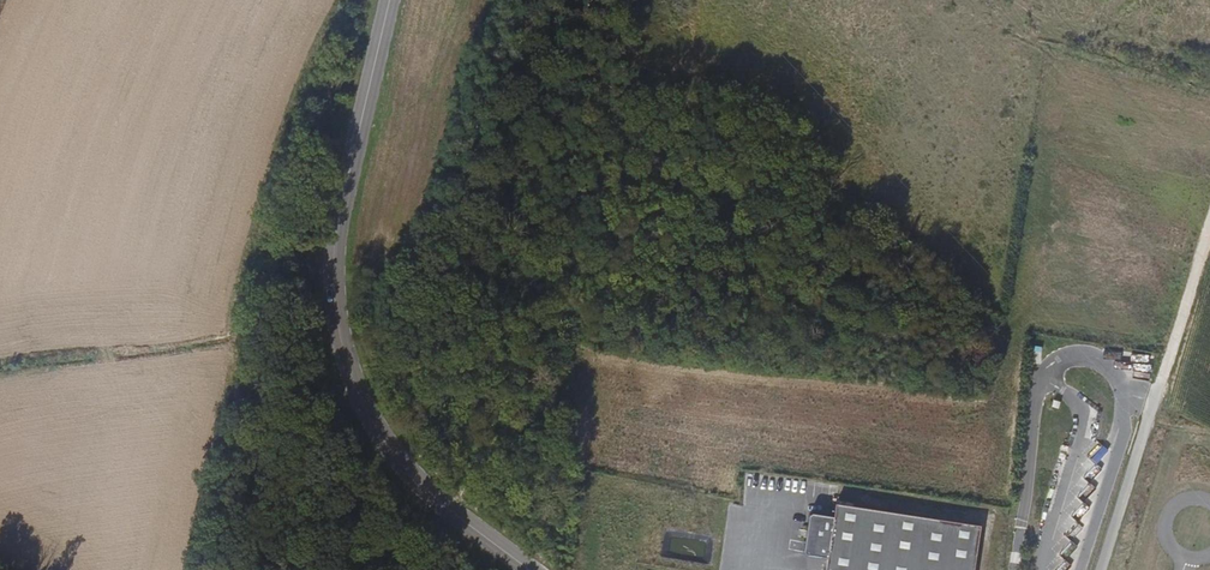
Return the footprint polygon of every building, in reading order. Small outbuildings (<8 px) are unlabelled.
[(753,507),(754,472),(747,472),(746,507),(753,507)] [(963,548),(818,529),(816,543),(791,539),(786,569),(961,569),(963,548)]
